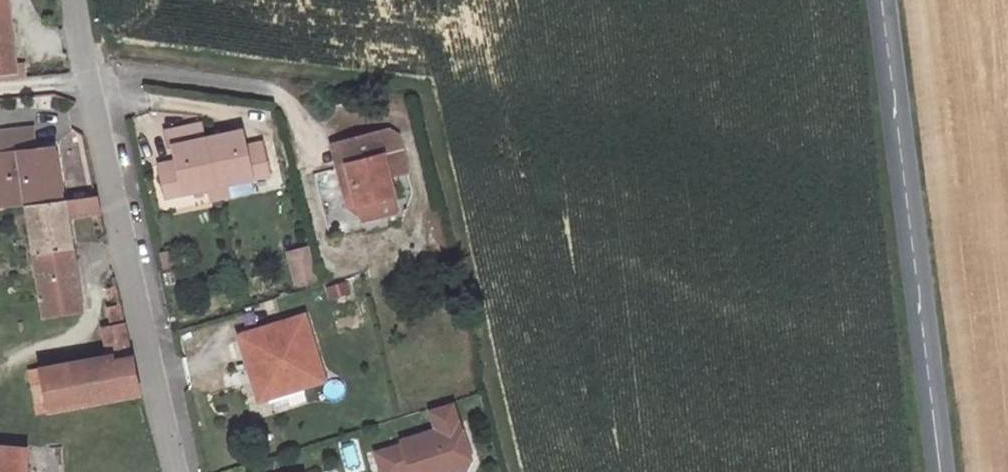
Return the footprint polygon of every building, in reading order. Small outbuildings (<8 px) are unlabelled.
[(29,75),(27,64),(18,64),(12,0),(0,0),(0,78),(29,75)] [(192,127),(195,142),(207,139),(204,124),(192,127)] [(173,148),(177,168),(162,172),(166,199),(219,187),(207,139),(195,142),(192,127),(166,134),(170,149),(173,148)] [(1,156),(39,151),(37,139),(35,128),(0,133),(0,151),(1,156)] [(388,130),(340,143),(358,208),(394,198),(388,178),(408,172),(397,135),(388,130)] [(240,131),(207,139),(219,187),(269,176),(262,149),(245,152),(240,131)] [(358,208),(340,143),(333,146),(350,211),(358,208)] [(39,151),(1,156),(0,156),(0,163),(7,206),(27,204),(63,200),(56,149),(39,151)] [(27,204),(45,317),(82,311),(67,219),(102,214),(97,196),(63,200),(27,204)] [(296,287),(319,280),(308,244),(285,251),(296,287)] [(329,300),(354,293),(350,278),(325,285),(329,300)] [(39,416),(57,413),(141,399),(121,309),(103,312),(104,332),(96,333),(99,360),(32,372),(39,416)] [(263,401),(323,381),(303,317),(237,338),(248,372),(252,370),(263,401)] [(457,400),(428,407),(435,430),(401,438),(402,443),(370,450),(375,471),(471,471),(480,458),(468,422),(464,423),(457,400)] [(0,446),(0,471),(26,471),(28,448),(0,446)]
